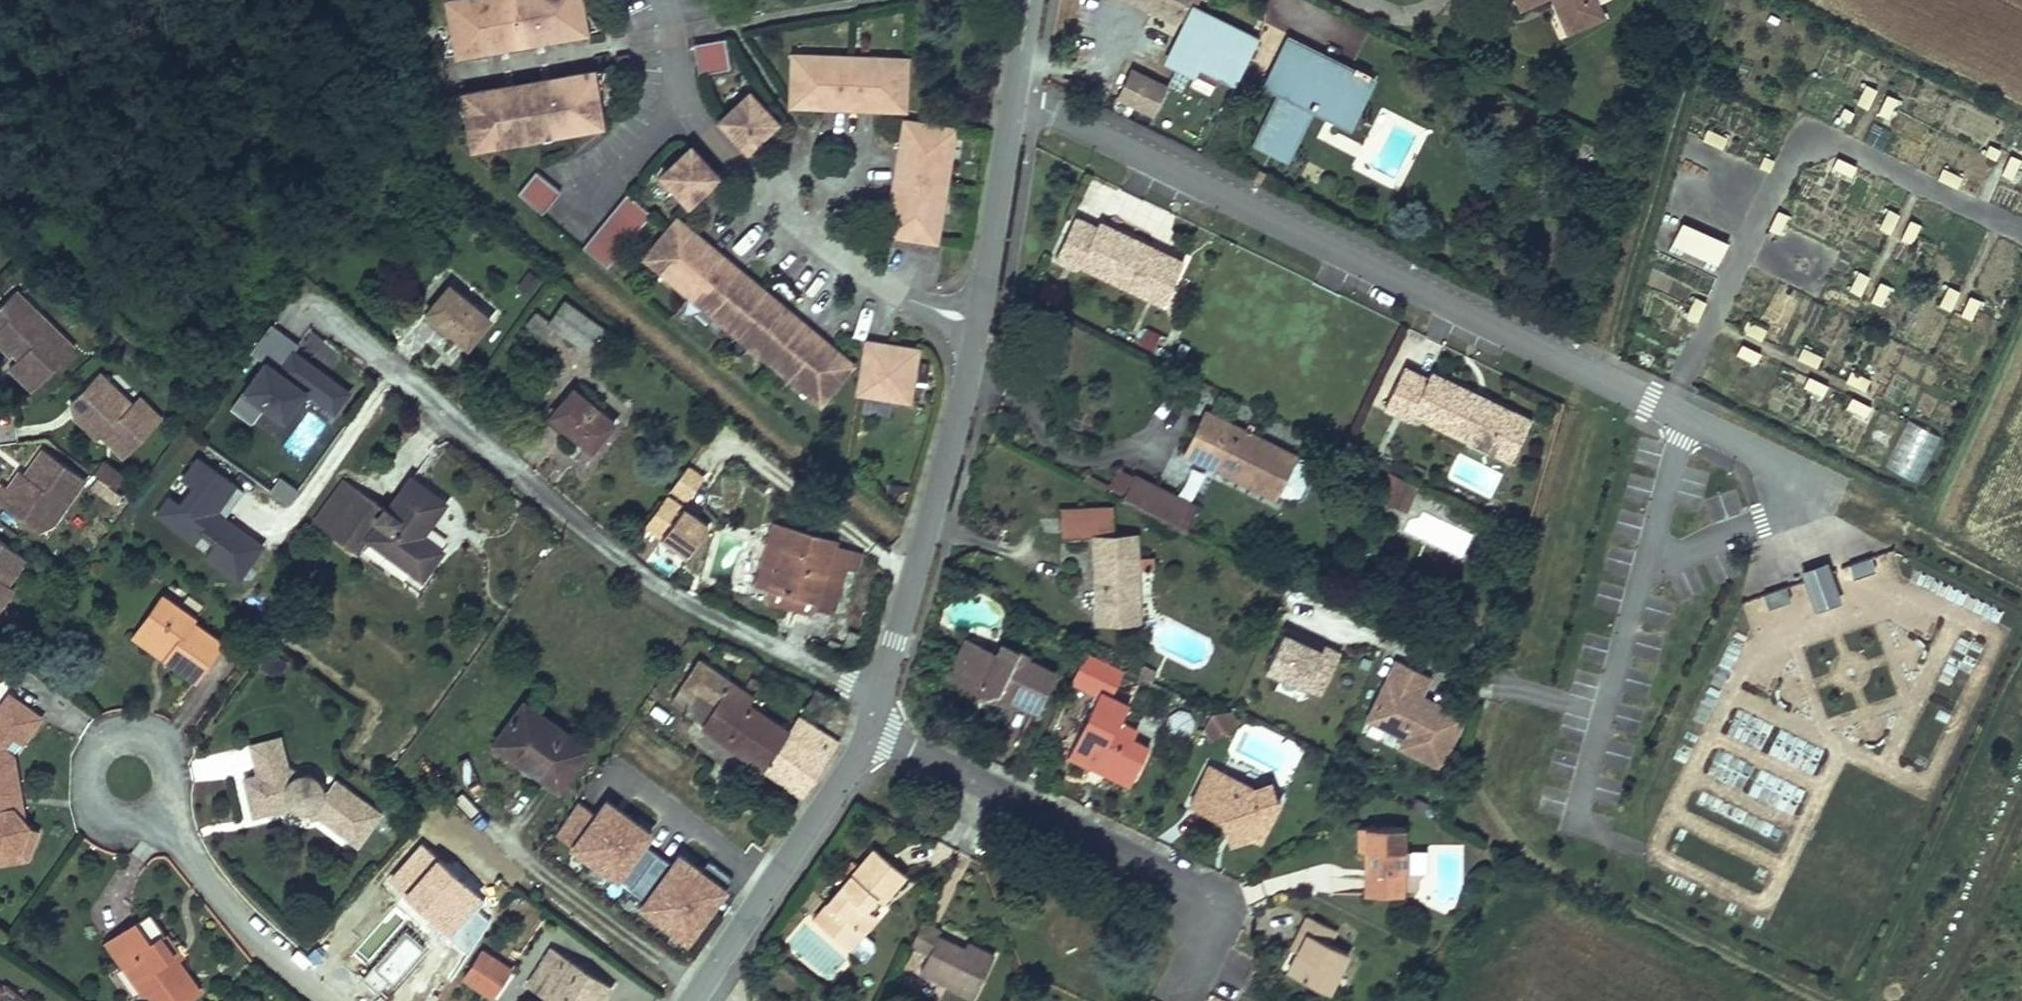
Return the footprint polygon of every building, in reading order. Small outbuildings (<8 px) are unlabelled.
[(438,1),(447,57),(586,34),(580,0),(445,0),(438,1)] [(1528,16),(1560,3),(1574,41),(1617,24),(1608,0),(1522,0),(1528,16)] [(1206,9),(1192,10),(1187,20),(1189,30),(1196,34),(1188,46),(1179,49),(1177,68),(1190,74),(1198,64),(1233,82),(1252,44),(1249,29),(1212,21),(1206,9)] [(1354,67),(1288,36),(1263,88),(1280,98),(1258,144),(1292,161),(1323,101),(1358,118),(1376,82),(1370,79),(1374,70),(1357,62),(1354,67)] [(726,39),(695,44),(700,75),(731,70),(726,39)] [(912,65),(797,53),(792,105),(907,117),(912,65)] [(1152,117),(1166,89),(1130,70),(1116,98),(1152,117)] [(590,71),(454,95),(464,149),(600,125),(590,71)] [(1876,111),(1883,95),(1873,90),(1865,106),(1876,111)] [(750,94),(723,120),(751,149),(778,123),(750,94)] [(1896,121),(1905,104),(1894,99),(1886,116),(1896,121)] [(1857,125),(1861,117),(1851,112),(1847,119),(1857,125)] [(959,131),(906,126),(894,238),(948,244),(959,131)] [(1729,153),(1733,142),(1714,133),(1709,143),(1729,153)] [(2003,164),(2008,153),(1997,148),(1992,159),(2003,164)] [(719,176),(691,150),(665,177),(693,204),(719,176)] [(2021,177),(2021,161),(2018,158),(2009,177),(2020,182),(2021,177)] [(1776,176),(1780,167),(1770,161),(1766,171),(1776,176)] [(1858,179),(1862,170),(1844,161),(1840,171),(1858,179)] [(538,171),(519,194),(545,215),(563,192),(538,171)] [(1969,182),(1950,172),(1945,182),(1963,192),(1969,182)] [(627,195),(584,249),(611,271),(655,217),(627,195)] [(1898,237),(1906,218),(1895,213),(1887,232),(1898,237)] [(1786,237),(1795,219),(1785,214),(1776,233),(1786,237)] [(1077,217),(1057,258),(1079,269),(1082,264),(1165,306),(1186,264),(1101,222),(1099,227),(1077,217)] [(682,219),(646,261),(822,407),(857,364),(682,219)] [(1919,247),(1928,229),(1917,223),(1908,241),(1919,247)] [(1725,268),(1735,245),(1689,225),(1679,248),(1725,268)] [(1867,299),(1876,281),(1865,276),(1857,294),(1867,299)] [(452,278),(432,304),(474,337),(494,311),(452,278)] [(1890,309),(1898,292),(1887,286),(1878,303),(1890,309)] [(1959,314),(1967,296),(1955,291),(1948,308),(1959,314)] [(0,308),(0,341),(14,354),(16,352),(22,357),(11,369),(34,391),(72,351),(13,294),(0,308)] [(568,297),(551,319),(592,352),(610,330),(568,297)] [(1979,322),(1987,304),(1976,300),(1968,317),(1979,322)] [(1703,325),(1712,307),(1702,302),(1693,320),(1703,325)] [(253,394),(287,419),(309,390),(338,411),(352,391),(310,360),(308,363),(300,357),(303,354),(298,350),(302,343),(275,323),(233,379),(253,394)] [(1773,334),(1754,325),(1750,336),(1768,344),(1773,334)] [(1154,351),(1161,336),(1145,328),(1137,344),(1154,351)] [(923,346),(867,341),(864,376),(867,376),(865,396),(918,400),(923,346)] [(1763,367),(1768,358),(1748,348),(1744,358),(1763,367)] [(1824,372),(1829,361),(1810,351),(1804,362),(1824,372)] [(310,360),(303,354),(300,357),(308,363),(310,360)] [(1429,382),(1407,371),(1388,411),(1412,423),(1415,417),(1506,462),(1526,423),(1432,376),(1429,382)] [(1872,394),(1877,385),(1858,375),(1853,385),(1872,394)] [(99,378),(71,407),(84,419),(77,426),(97,445),(100,441),(126,465),(164,425),(138,401),(131,408),(99,378)] [(253,394),(233,379),(221,396),(241,410),(253,394)] [(1830,400),(1835,391),(1816,380),(1811,390),(1830,400)] [(618,414),(578,383),(553,415),(593,446),(618,414)] [(1878,411),(1859,401),(1854,411),(1873,420),(1878,411)] [(254,424),(277,438),(283,428),(260,414),(254,424)] [(1242,436),(1205,418),(1184,462),(1274,505),(1277,500),(1291,506),(1305,503),(1309,492),(1306,484),(1301,483),(1304,475),(1304,465),(1254,441),(1259,432),(1247,428),(1242,436)] [(1916,484),(1940,437),(1906,420),(1883,468),(1916,484)] [(0,492),(0,507),(35,533),(58,504),(65,510),(83,486),(43,456),(26,479),(23,477),(10,493),(3,488),(0,492)] [(227,517),(247,490),(200,456),(185,476),(197,485),(183,503),(172,495),(159,512),(173,522),(180,512),(204,530),(218,541),(208,555),(240,579),(265,544),(227,517)] [(110,501),(127,478),(105,462),(89,485),(110,501)] [(691,468),(677,487),(691,498),(705,479),(691,468)] [(291,503),(301,489),(283,476),(273,490),(291,503)] [(1127,479),(1115,503),(1183,536),(1195,511),(1127,479)] [(340,534),(370,491),(354,480),(324,523),(340,534)] [(1422,491),(1404,482),(1392,505),(1410,515),(1422,491)] [(371,556),(383,540),(434,577),(452,552),(431,538),(453,506),(424,485),(403,514),(370,491),(340,534),(371,556)] [(669,496),(648,525),(690,555),(711,526),(669,496)] [(35,533),(53,526),(65,510),(58,504),(35,533)] [(204,530),(180,512),(173,522),(197,539),(204,530)] [(1104,521),(1056,522),(1057,553),(1086,553),(1088,633),(1135,632),(1134,581),(1145,581),(1145,565),(1131,566),(1130,539),(1105,540),(1104,521)] [(841,548),(772,525),(754,583),(769,588),(764,605),(812,621),(815,611),(838,618),(854,571),(862,574),(866,561),(839,552),(841,548)] [(11,590),(6,586),(23,562),(0,545),(0,605),(11,590)] [(1868,557),(1846,564),(1850,576),(1872,569),(1868,557)] [(1824,566),(1802,574),(1804,579),(1814,608),(1836,600),(1826,572),(1824,566)] [(1787,598),(1782,586),(1762,593),(1766,606),(1787,598)] [(197,620),(162,594),(133,634),(198,683),(225,647),(193,624),(197,620)] [(1320,695),(1338,655),(1321,647),(1319,652),(1301,644),(1303,639),(1287,632),(1269,673),(1320,695)] [(993,659),(960,644),(942,683),(978,699),(982,701),(979,708),(1020,713),(1031,718),(1048,681),(1019,668),(1022,662),(997,651),(993,659)] [(1120,671),(1081,652),(1064,687),(1092,701),(1066,753),(1073,756),(1126,783),(1145,744),(1132,737),(1136,728),(1117,718),(1124,703),(1108,695),(1120,671)] [(702,659),(669,707),(686,720),(703,694),(720,706),(702,732),(801,802),(818,771),(833,743),(797,718),(787,732),(764,717),(772,705),(702,659)] [(1440,766),(1462,718),(1419,697),(1428,677),(1396,662),(1368,720),(1406,738),(1401,747),(1440,766)] [(587,743),(521,697),(492,738),(555,785),(587,743)] [(4,703),(0,709),(0,860),(10,856),(13,869),(25,867),(36,835),(24,830),(9,763),(35,723),(4,703)] [(1727,735),(1760,751),(1772,726),(1739,710),(1727,735)] [(1209,740),(1236,721),(1229,712),(1208,714),(1201,730),(1209,740)] [(1811,776),(1824,753),(1782,730),(1769,753),(1811,776)] [(256,819),(283,812),(297,819),(308,821),(320,818),(362,847),(382,814),(329,777),(321,785),(314,779),(305,776),(293,777),(283,739),(250,747),(258,778),(246,781),(256,819)] [(1718,750),(1706,773),(1743,791),(1754,767),(1718,750)] [(1207,763),(1188,800),(1199,806),(1219,816),(1230,845),(1254,834),(1262,839),(1281,801),(1273,797),(1267,778),(1250,785),(1207,763)] [(1747,794),(1793,814),(1804,790),(1758,770),(1747,794)] [(730,879),(708,863),(701,873),(679,857),(671,868),(643,847),(651,837),(606,803),(572,849),(667,919),(663,925),(688,943),(712,910),(709,908),(730,879)] [(1403,826),(1354,830),(1356,851),(1358,851),(1360,874),(1361,892),(1405,888),(1404,866),(1422,865),(1419,839),(1404,841),(1403,826)] [(903,873),(872,846),(810,919),(849,952),(877,919),(869,913),(903,873)] [(152,908),(109,938),(146,994),(153,988),(162,1000),(183,1000),(201,988),(180,960),(186,953),(152,908)] [(1334,927),(1305,912),(1287,946),(1293,949),(1296,951),(1286,970),(1327,991),(1348,952),(1327,941),(1334,927)] [(919,972),(973,1000),(996,956),(968,942),(963,951),(948,944),(938,939),(941,933),(920,922),(908,947),(927,957),(919,972)] [(866,963),(877,946),(864,937),(853,954),(866,963)] [(553,947),(529,981),(558,1000),(599,1000),(609,987),(553,947)] [(511,967),(487,949),(465,977),(489,996),(511,967)]
